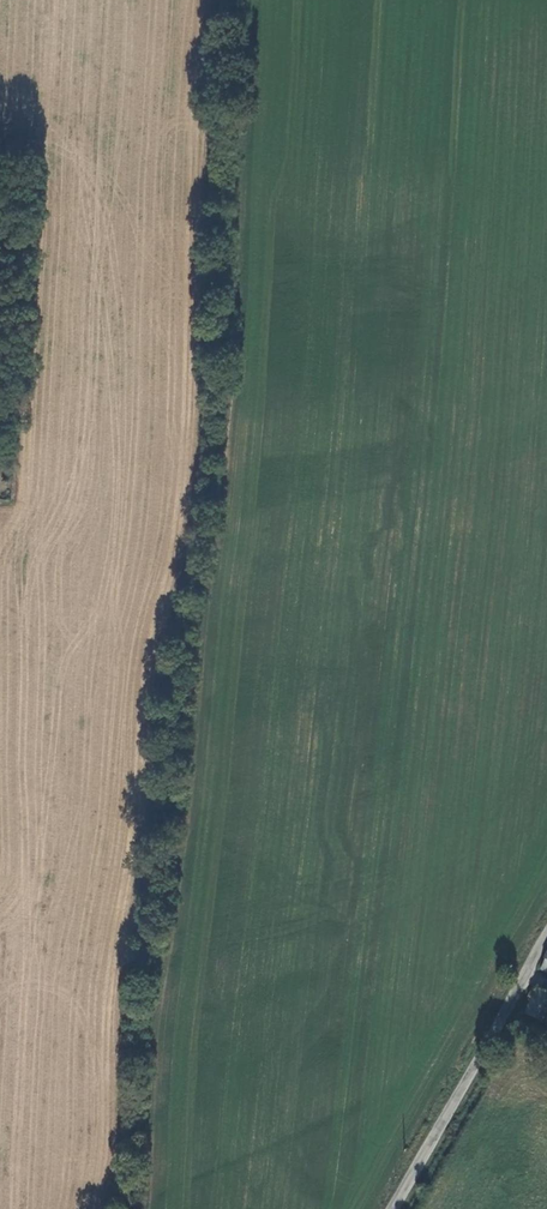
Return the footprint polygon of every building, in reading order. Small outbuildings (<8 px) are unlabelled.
[(542,986),(526,1023),(544,1032),(546,1025),(546,988),(542,986)]
